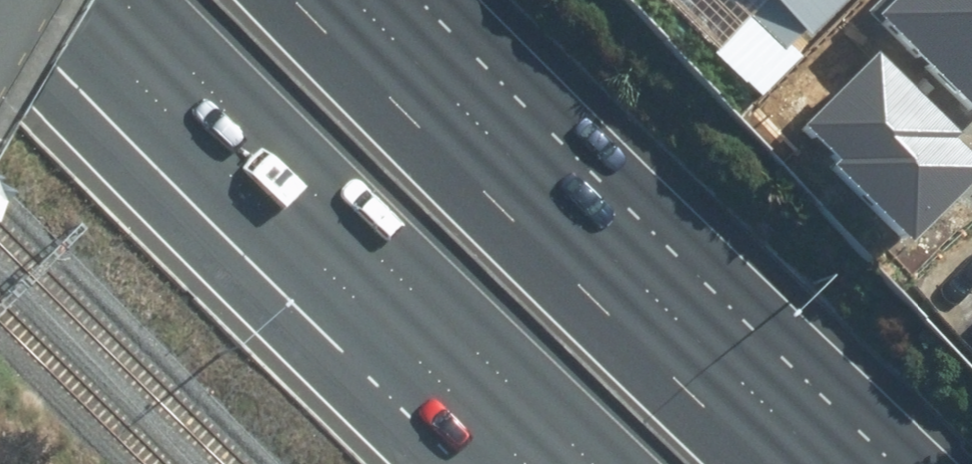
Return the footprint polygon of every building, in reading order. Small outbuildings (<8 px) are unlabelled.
[(794,50),(842,0),(742,0),(794,50)] [(743,125),(795,170),(866,95),(934,159),(917,177),(959,217),(971,203),(971,0),(861,0),(743,125)] [(956,339),(971,355),(971,323),(956,339)]
